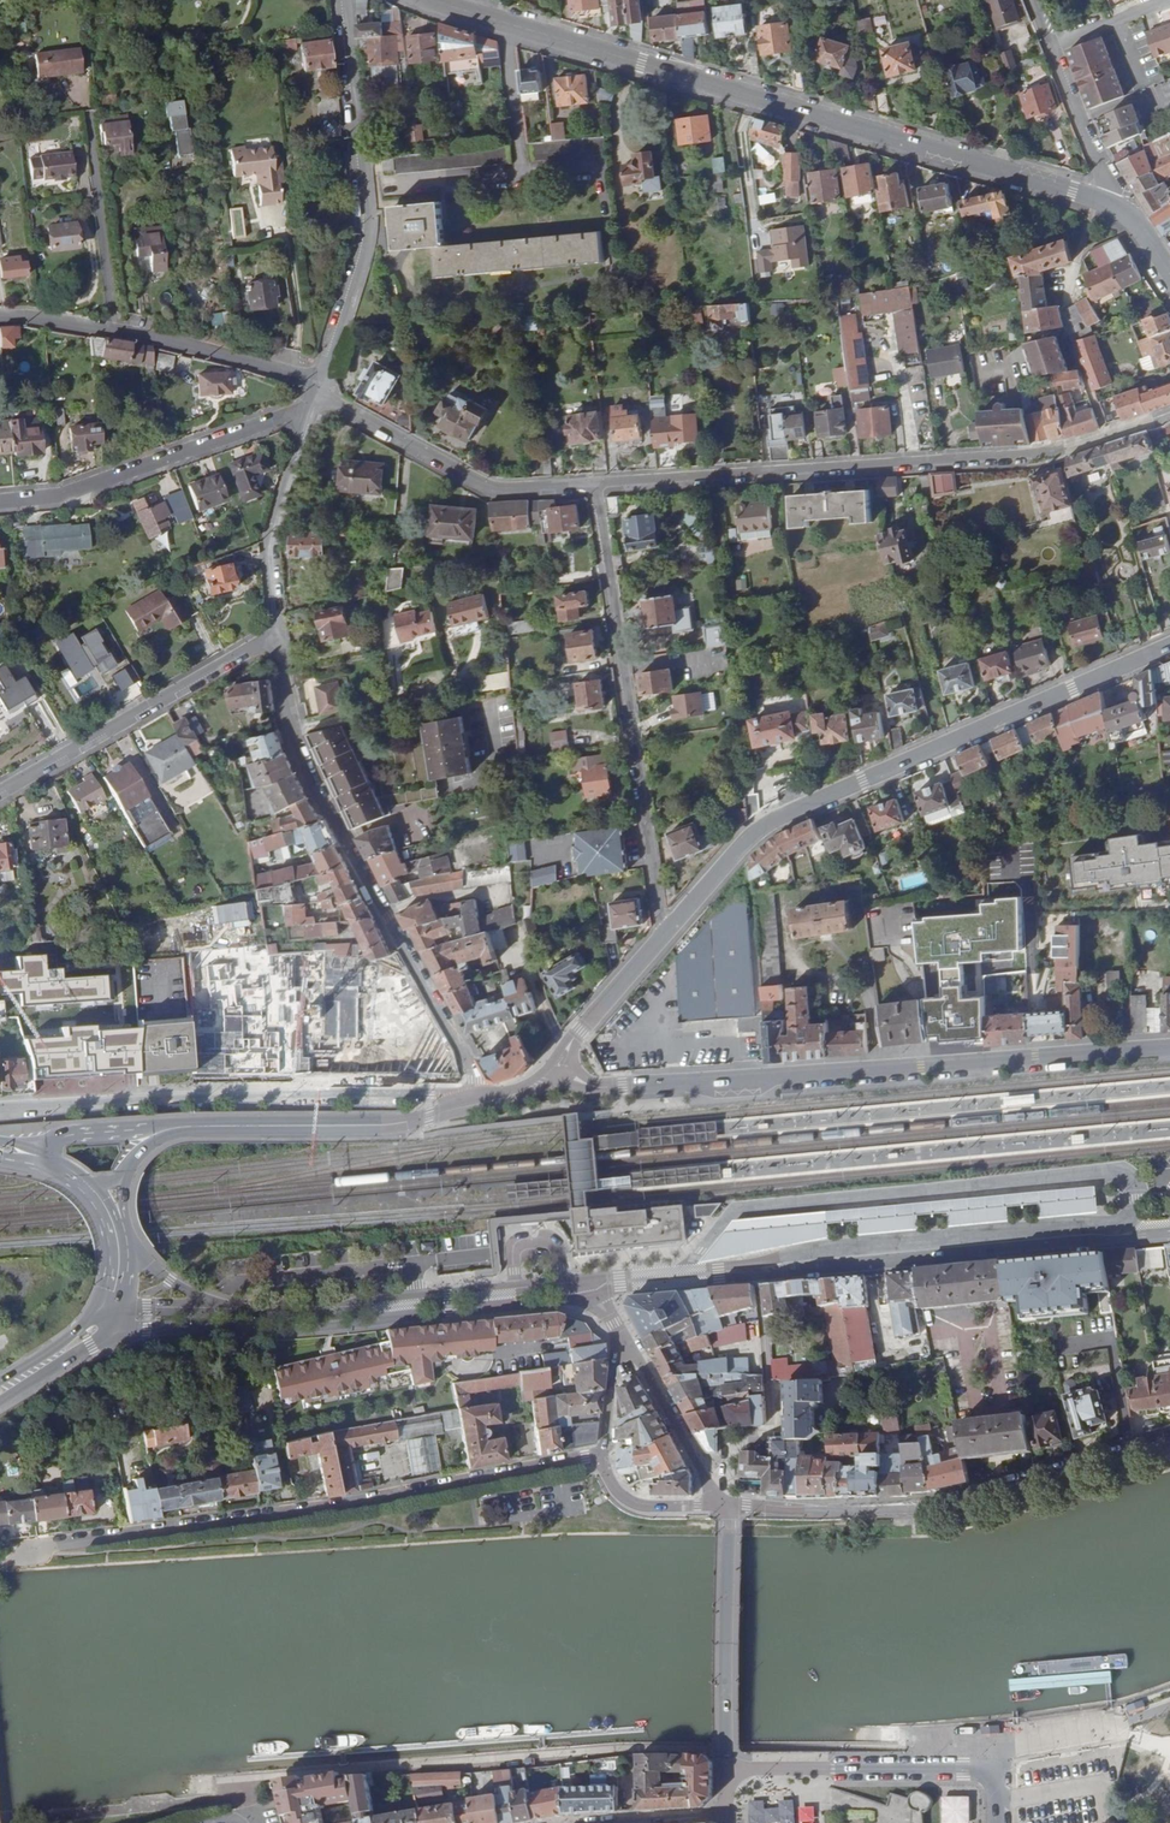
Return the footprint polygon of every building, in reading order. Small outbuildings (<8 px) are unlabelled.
[(366,0),(355,0),(354,13),(365,14),(366,0)] [(600,0),(570,0),(571,11),(600,8),(600,0)] [(626,0),(606,0),(607,10),(613,10),(615,21),(628,20),(626,0)] [(628,20),(641,19),(639,0),(626,0),(628,20)] [(677,3),(679,16),(706,14),(704,1),(704,0),(703,0),(677,3)] [(1022,19),(1015,0),(992,0),(1001,26),(1022,19)] [(743,2),(715,6),(718,36),(747,32),(743,2)] [(393,21),(357,24),(358,37),(360,49),(371,48),(373,61),(374,77),(384,76),(385,86),(400,85),(398,72),(401,72),(400,59),(405,58),(401,34),(398,8),(392,6),(393,21)] [(709,35),(706,14),(679,16),(681,38),(691,37),(709,35)] [(883,15),(872,18),(874,27),(886,24),(883,15)] [(681,38),(679,16),(653,18),(655,40),(681,38)] [(859,37),(873,33),(869,17),(855,20),(859,37)] [(641,19),(628,20),(631,39),(644,43),(641,19)] [(1160,26),(1157,27),(1166,51),(1169,49),(1169,22),(1160,26)] [(786,23),(759,26),(762,54),(790,51),(786,23)] [(497,41),(440,24),(445,69),(481,65),(500,66),(497,41)] [(10,26),(10,36),(27,36),(26,26),(10,26)] [(1166,51),(1157,27),(1149,31),(1157,54),(1166,51)] [(437,55),(435,30),(408,33),(410,58),(437,55)] [(1068,49),(1091,109),(1125,94),(1102,35),(1068,49)] [(694,58),(691,37),(681,38),(684,55),(694,58)] [(296,44),(299,44),(298,38),(277,41),(278,52),(297,50),(296,44)] [(843,71),(848,53),(849,48),(823,40),(816,63),(843,71)] [(329,41),(300,44),(303,71),(332,68),(329,41)] [(863,44),(867,62),(875,60),(871,43),(863,44)] [(915,69),(909,44),(886,50),(893,75),(915,69)] [(37,78),(82,73),(79,50),(35,56),(37,78)] [(848,53),(843,71),(841,77),(853,81),(856,70),(853,54),(848,53)] [(1033,55),(1026,57),(1029,65),(1036,62),(1033,55)] [(758,77),(755,57),(744,58),(745,74),(758,77)] [(970,61),(948,67),(954,92),(988,84),(986,76),(982,77),(976,57),(969,59),(970,61)] [(1026,57),(1006,65),(1009,73),(1029,65),(1026,57)] [(531,66),(520,67),(523,91),(542,89),(540,68),(531,69),(531,66)] [(804,91),(801,69),(791,70),(793,88),(804,91)] [(560,103),(588,99),(584,72),(556,75),(560,103)] [(1057,107),(1049,83),(1023,92),(1031,115),(1057,107)] [(96,94),(97,103),(111,101),(110,93),(96,94)] [(865,109),(877,112),(873,97),(873,93),(863,95),(865,109)] [(873,97),(877,112),(890,116),(886,95),(873,97)] [(320,120),(341,118),(339,98),(318,100),(320,120)] [(182,153),(196,151),(193,127),(189,128),(186,99),(166,101),(168,117),(173,117),(174,130),(180,129),(182,153)] [(1116,112),(1096,120),(1102,135),(1121,124),(1116,112)] [(99,118),(99,125),(127,122),(126,114),(99,118)] [(934,129),(957,136),(952,117),(938,114),(934,129)] [(1101,136),(1108,147),(1139,128),(1135,115),(1121,124),(1102,135),(1101,136)] [(711,140),(708,116),(679,119),(682,142),(711,140)] [(479,144),(490,142),(488,119),(476,120),(479,144)] [(758,119),(754,134),(783,142),(787,127),(758,119)] [(563,120),(552,122),(554,137),(565,136),(563,120)] [(99,125),(100,132),(103,132),(105,145),(118,143),(120,155),(131,154),(127,122),(99,125)] [(1169,129),(1143,139),(1144,142),(1148,153),(1159,148),(1161,151),(1169,147),(1169,129)] [(453,134),(454,146),(465,145),(463,133),(453,134)] [(554,137),(529,139),(531,158),(604,151),(602,133),(565,136),(554,137)] [(783,142),(754,134),(753,138),(782,147),(783,142)] [(839,159),(836,142),(826,138),(829,160),(839,159)] [(454,146),(418,150),(395,152),(395,156),(385,156),(386,166),(396,165),(397,171),(513,159),(510,141),(490,142),(479,144),(465,145),(454,146)] [(848,145),(836,142),(839,159),(840,163),(850,161),(848,145)] [(1121,154),(1114,157),(1129,181),(1154,169),(1152,164),(1148,153),(1144,142),(1137,145),(1140,153),(1129,157),(1128,154),(1122,156),(1121,154)] [(230,149),(233,177),(258,174),(259,185),(257,185),(260,206),(280,204),(278,184),(283,184),(280,158),(273,159),(272,147),(245,150),(245,148),(230,149)] [(657,177),(655,152),(636,154),(637,161),(636,163),(635,165),(626,166),(628,184),(647,182),(646,178),(657,177)] [(64,178),(74,176),(71,153),(40,157),(40,159),(29,160),(31,175),(42,173),(43,179),(43,180),(52,179),(64,178)] [(801,155),(789,153),(786,189),(798,190),(801,155)] [(1129,181),(1149,214),(1163,207),(1152,189),(1160,185),(1158,180),(1169,175),(1169,156),(1152,164),(1154,169),(1129,181)] [(729,172),(726,157),(715,158),(718,173),(729,172)] [(875,194),(871,165),(845,169),(849,198),(875,194)] [(841,199),(836,170),(809,174),(813,203),(841,199)] [(752,180),(762,181),(763,172),(753,171),(752,180)] [(711,191),(721,192),(722,176),(712,176),(711,191)] [(898,177),(890,178),(895,212),(907,210),(903,182),(899,183),(898,177)] [(895,212),(890,178),(882,179),(883,185),(879,186),(883,213),(895,212)] [(1165,192),(1160,185),(1152,189),(1163,207),(1169,202),(1169,199),(1169,198),(1169,189),(1165,192)] [(951,209),(948,186),(919,189),(922,213),(951,209)] [(1013,211),(1007,192),(1003,191),(991,194),(998,216),(1000,222),(1006,220),(1004,214),(1013,211)] [(758,194),(758,204),(775,204),(775,194),(758,194)] [(998,216),(991,194),(966,201),(971,216),(990,210),(992,218),(998,216)] [(452,236),(447,236),(443,197),(395,202),(399,243),(434,241),(437,272),(603,257),(601,225),(453,239),(452,236)] [(1162,236),(1169,231),(1169,202),(1163,207),(1149,214),(1162,236)] [(1022,224),(1025,233),(1032,231),(1029,222),(1022,224)] [(48,226),(51,252),(78,249),(75,223),(48,226)] [(162,241),(160,225),(149,227),(151,243),(162,241)] [(814,266),(808,225),(779,229),(781,248),(769,249),(771,262),(797,259),(799,268),(814,266)] [(1025,233),(1029,243),(1036,241),(1032,231),(1025,233)] [(1120,235),(1103,243),(1111,263),(1115,261),(1132,254),(1120,235)] [(1067,240),(1061,242),(1017,258),(1024,279),(1038,274),(1039,278),(1044,276),(1043,272),(1048,270),(1072,261),(1067,240)] [(166,271),(162,241),(151,243),(136,245),(139,269),(151,267),(152,273),(166,271)] [(981,256),(985,269),(994,266),(989,253),(981,255),(981,256)] [(1,279),(28,275),(25,254),(19,255),(19,257),(0,260),(0,273),(1,279)] [(1146,277),(1132,254),(1115,261),(1127,287),(1146,277)] [(957,259),(961,271),(970,268),(966,256),(957,259)] [(1094,302),(1127,287),(1115,261),(1111,263),(1108,264),(1091,272),(1086,275),(1092,288),(1089,289),(1094,302)] [(167,278),(166,271),(152,273),(153,280),(167,278)] [(1024,279),(1025,283),(1027,312),(1047,309),(1044,276),(1039,278),(1038,274),(1024,279)] [(247,285),(249,309),(273,306),(272,296),(276,296),(275,286),(271,287),(271,282),(262,283),(247,285)] [(199,284),(198,298),(211,299),(211,285),(199,284)] [(890,287),(860,293),(863,314),(893,309),(894,315),(900,314),(899,308),(913,306),(910,284),(907,284),(890,287)] [(1129,292),(1128,290),(1127,287),(1094,302),(1092,303),(1097,315),(1105,311),(1120,303),(1117,298),(1129,292)] [(1169,313),(1161,300),(1141,306),(1145,318),(1156,314),(1157,317),(1169,313)] [(698,313),(699,325),(706,325),(705,311),(717,310),(717,325),(730,324),(730,318),(754,317),(753,303),(697,305),(698,313)] [(1092,303),(1078,309),(1083,321),(1079,323),(1081,328),(1099,320),(1097,315),(1092,303)] [(900,314),(894,315),(899,353),(920,350),(913,306),(899,308),(900,314)] [(1047,309),(1027,312),(1029,333),(1064,327),(1057,307),(1047,309)] [(1067,315),(1073,332),(1081,328),(1079,323),(1083,321),(1078,309),(1067,315)] [(541,311),(526,312),(527,326),(542,326),(541,311)] [(166,317),(168,329),(185,333),(182,312),(166,314),(166,317)] [(1151,333),(1169,327),(1169,316),(1169,313),(1157,317),(1156,314),(1145,318),(1141,319),(1142,322),(1146,321),(1151,333)] [(855,314),(841,316),(851,389),(868,386),(860,332),(858,332),(855,314)] [(403,333),(403,323),(402,317),(394,318),(394,333),(403,333)] [(1151,333),(1139,337),(1144,354),(1141,355),(1145,366),(1150,368),(1165,363),(1166,366),(1169,365),(1169,327),(1151,333)] [(0,329),(0,349),(13,348),(12,339),(17,338),(16,328),(0,329)] [(1082,358),(1094,390),(1112,383),(1094,334),(1076,342),(1082,358)] [(1010,344),(1018,379),(1043,375),(1048,375),(1068,371),(1056,336),(1025,341),(1010,344)] [(90,337),(92,355),(114,359),(143,364),(144,379),(155,379),(152,347),(90,337)] [(968,374),(964,348),(931,352),(934,377),(968,374)] [(175,356),(158,353),(155,370),(172,373),(175,356)] [(114,359),(92,355),(93,364),(102,365),(103,362),(113,363),(114,359)] [(411,430),(410,413),(386,400),(400,374),(377,361),(372,369),(367,367),(362,377),(366,380),(355,399),(397,423),(411,430)] [(1048,375),(1052,386),(1061,385),(1067,391),(1085,388),(1079,370),(1068,371),(1048,375)] [(197,375),(199,396),(230,394),(229,385),(229,379),(228,373),(197,375)] [(1046,388),(1043,375),(1018,379),(1022,393),(1046,388)] [(1117,396),(1125,418),(1125,419),(1169,403),(1169,382),(1150,389),(1148,385),(1117,396)] [(869,398),(868,386),(851,389),(853,400),(869,398)] [(473,437),(490,407),(475,400),(474,402),(463,396),(465,392),(457,387),(445,409),(451,413),(446,423),(473,437)] [(1055,397),(1059,411),(1059,412),(1067,410),(1066,406),(1072,404),(1068,395),(1055,397)] [(656,415),(658,453),(659,467),(679,466),(678,441),(700,439),(699,418),(669,420),(668,398),(654,398),(656,415)] [(771,460),(790,459),(788,438),(806,436),(804,410),(796,411),(796,404),(771,407),(773,427),(768,427),(771,460)] [(985,447),(1034,443),(1026,411),(1024,404),(980,410),(985,447)] [(1100,428),(1099,427),(1093,408),(1076,413),(1072,404),(1066,406),(1067,410),(1068,413),(1060,415),(1065,434),(1066,438),(1100,428)] [(52,414),(53,427),(65,426),(63,409),(56,410),(55,405),(51,405),(52,414)] [(862,437),(890,434),(888,406),(859,409),(862,437)] [(847,432),(844,409),(819,412),(822,435),(847,432)] [(1032,410),(1026,411),(1034,443),(1065,434),(1060,415),(1059,412),(1059,411),(1034,418),(1032,410)] [(572,414),(573,421),(571,422),(571,430),(574,430),(574,440),(603,438),(602,412),(572,414)] [(644,436),(642,415),(616,417),(617,437),(644,436)] [(22,429),(39,428),(38,419),(21,420),(22,429)] [(10,453),(10,457),(41,454),(39,428),(22,429),(21,420),(7,422),(7,424),(10,453)] [(1169,429),(1169,420),(1148,430),(1151,437),(1169,429)] [(7,424),(0,425),(0,454),(10,453),(7,424)] [(87,445),(101,443),(99,424),(69,427),(71,446),(75,446),(75,452),(83,452),(82,445),(87,445)] [(1121,459),(1154,448),(1151,437),(1148,430),(1110,443),(1116,461),(1119,473),(1125,472),(1121,459)] [(723,439),(710,440),(712,464),(724,463),(723,439)] [(821,442),(812,443),(814,458),(823,457),(821,442)] [(1073,476),(1116,461),(1110,443),(1068,457),(1068,458),(1073,476)] [(608,471),(620,470),(618,450),(607,451),(608,471)] [(608,471),(607,451),(595,451),(597,471),(608,471)] [(648,454),(649,468),(659,467),(658,453),(648,454)] [(229,465),(242,501),(244,501),(255,496),(258,495),(250,474),(266,468),(261,454),(229,465)] [(536,457),(533,476),(553,474),(552,455),(536,457)] [(553,474),(564,474),(563,455),(552,455),(553,474)] [(382,494),(384,464),(343,462),(341,491),(382,494)] [(250,474),(258,495),(266,468),(250,474)] [(1051,521),(1076,514),(1064,469),(1034,476),(1037,489),(1042,488),(1051,521)] [(953,492),(952,473),(932,474),(933,493),(953,492)] [(188,485),(197,511),(227,500),(218,474),(188,485)] [(878,478),(880,496),(899,495),(897,477),(878,478)] [(1162,482),(1167,501),(1169,500),(1169,480),(1162,482)] [(856,515),(857,522),(873,521),(870,490),(792,494),(794,526),(811,525),(811,518),(856,515)] [(131,504),(147,538),(165,530),(162,523),(157,526),(149,508),(155,505),(150,495),(131,504)] [(618,495),(607,496),(610,512),(620,511),(618,495)] [(255,496),(244,501),(245,505),(257,501),(255,496)] [(543,516),(546,532),(582,526),(578,505),(558,507),(557,498),(540,499),(541,503),(543,516)] [(489,503),(495,548),(511,546),(509,530),(533,527),(532,518),(530,504),(529,500),(489,503)] [(541,503),(530,504),(532,518),(543,516),(541,503)] [(752,508),(752,504),(738,505),(741,533),(773,529),(770,507),(752,508)] [(444,534),(473,537),(476,510),(457,508),(457,506),(448,505),(448,507),(433,506),(430,540),(443,541),(444,534)] [(660,545),(656,514),(628,518),(632,549),(660,545)] [(1158,522),(1157,516),(1141,520),(1143,527),(1158,522)] [(360,521),(323,522),(323,526),(292,527),(292,547),(301,547),(302,552),(305,552),(305,554),(324,554),(324,551),(328,551),(328,547),(336,547),(336,533),(339,533),(339,525),(343,525),(343,527),(360,527),(360,521)] [(24,544),(25,559),(43,557),(43,552),(64,550),(88,548),(86,525),(53,528),(40,529),(40,527),(23,529),(24,544)] [(1162,525),(1153,527),(1155,535),(1143,538),(1148,555),(1169,549),(1169,548),(1166,532),(1164,532),(1162,525)] [(893,532),(881,534),(883,541),(889,562),(902,560),(902,561),(914,558),(910,541),(915,539),(912,527),(901,530),(900,527),(893,529),(893,532)] [(472,544),(473,537),(444,534),(443,541),(472,544)] [(719,561),(716,540),(709,541),(711,562),(719,561)] [(15,554),(25,554),(24,544),(14,545),(15,554)] [(208,560),(201,562),(208,595),(235,588),(232,574),(230,565),(234,564),(232,552),(208,560)] [(201,562),(208,560),(207,555),(179,564),(181,569),(201,562)] [(305,574),(305,567),(289,568),(290,575),(305,574)] [(407,567),(392,567),(390,590),(406,586),(407,567)] [(552,576),(551,568),(544,569),(545,576),(552,576)] [(375,577),(374,586),(374,587),(384,587),(385,571),(379,571),(379,577),(375,577)] [(353,590),(354,597),(367,595),(375,593),(374,587),(374,586),(353,590)] [(591,587),(558,592),(561,617),(583,614),(581,604),(593,603),(591,587)] [(196,612),(185,591),(167,601),(161,591),(127,609),(139,631),(161,619),(166,628),(185,618),(196,612)] [(448,602),(454,625),(488,618),(483,594),(448,602)] [(671,610),(669,594),(641,598),(645,630),(671,627),(671,632),(689,630),(686,607),(671,610)] [(360,615),(357,603),(344,606),(320,612),(328,641),(352,634),(347,618),(360,615)] [(922,605),(918,607),(922,622),(926,621),(922,605)] [(308,624),(306,607),(286,611),(288,627),(308,624)] [(436,634),(431,611),(417,614),(415,610),(395,614),(401,641),(436,634)] [(881,617),(880,610),(866,615),(868,622),(881,617)] [(1159,616),(1163,631),(1169,628),(1169,611),(1169,610),(1159,613),(1159,616)] [(198,615),(196,612),(185,618),(187,621),(198,615)] [(1076,643),(1097,637),(1104,635),(1099,614),(1071,622),(1076,643)] [(1146,622),(1152,636),(1163,631),(1159,616),(1146,622)] [(511,632),(535,629),(533,618),(510,621),(511,632)] [(728,642),(726,624),(705,625),(707,646),(728,642)] [(586,626),(563,629),(563,636),(572,636),(575,658),(599,655),(595,630),(587,631),(586,626)] [(90,678),(110,668),(90,629),(71,639),(68,633),(47,644),(74,697),(95,687),(90,678)] [(1098,640),(1097,637),(1076,643),(1077,646),(1098,640)] [(1022,673),(1040,668),(1051,665),(1044,640),(1015,649),(1022,673)] [(1015,670),(1009,650),(984,657),(990,677),(1015,670)] [(969,661),(940,669),(946,693),(974,686),(969,661)] [(20,666),(12,667),(0,668),(0,695),(23,693),(20,666)] [(112,675),(119,689),(137,680),(130,666),(112,675)] [(673,688),(670,668),(641,673),(643,692),(673,688)] [(1040,672),(1040,668),(1022,673),(1023,677),(1040,672)] [(1143,702),(1156,699),(1156,695),(1154,669),(1138,676),(1140,691),(1138,693),(1138,696),(1138,698),(1115,703),(1116,707),(1107,710),(1110,729),(1112,740),(1144,733),(1141,719),(1146,718),(1143,702)] [(494,691),(512,687),(512,682),(510,672),(491,676),(494,691)] [(579,681),(582,706),(605,703),(602,678),(579,681)] [(261,711),(276,709),(272,680),(238,684),(237,685),(237,686),(240,707),(252,706),(252,710),(260,709),(261,711)] [(342,683),(317,688),(323,715),(348,709),(342,683)] [(925,704),(920,686),(889,691),(893,714),(919,709),(919,705),(925,704)] [(704,689),(677,693),(679,706),(675,706),(677,717),(708,712),(704,689)] [(994,689),(984,692),(988,708),(998,703),(994,689)] [(1071,747),(1110,729),(1107,710),(1104,691),(1055,713),(1061,733),(1066,752),(1072,750),(1071,747)] [(1164,716),(1163,699),(1160,699),(1160,695),(1156,695),(1156,699),(1157,717),(1164,716)] [(953,700),(942,702),(947,726),(958,721),(953,700)] [(758,746),(802,734),(801,731),(811,729),(808,705),(801,706),(802,711),(790,714),(789,712),(752,721),(758,746)] [(861,709),(853,710),(859,743),(884,738),(879,714),(862,717),(861,709)] [(851,739),(847,712),(826,716),(826,714),(817,715),(820,730),(824,730),(826,743),(851,739)] [(1019,728),(1026,748),(1061,733),(1055,713),(1019,728)] [(396,806),(439,797),(436,780),(471,774),(460,717),(425,724),(429,747),(361,760),(343,725),(307,732),(351,827),(389,814),(389,812),(388,807),(396,806)] [(181,733),(188,745),(200,739),(188,718),(176,724),(181,733)] [(549,729),(552,753),(568,751),(565,727),(549,729)] [(888,730),(892,750),(902,746),(899,728),(888,730)] [(984,744),(987,752),(998,747),(1003,758),(1026,748),(1019,728),(984,744)] [(277,731),(248,738),(251,745),(260,742),(262,748),(253,751),(255,756),(236,761),(237,769),(251,765),(285,756),(277,731)] [(188,745),(181,733),(163,743),(166,748),(151,757),(164,782),(198,764),(188,745)] [(519,741),(522,757),(528,757),(526,740),(519,741)] [(1078,748),(1079,749),(1080,750),(1082,751),(1083,751),(1085,750),(1086,749),(1086,748),(1087,746),(1086,745),(1085,744),(1084,743),(1083,742),(1081,743),(1080,743),(1079,745),(1078,746),(1078,748)] [(148,752),(151,757),(166,748),(163,743),(148,752)] [(956,779),(961,790),(971,786),(964,771),(966,770),(967,773),(991,763),(987,752),(984,744),(947,760),(956,779)] [(863,763),(873,758),(871,745),(860,746),(863,763)] [(578,766),(588,765),(610,763),(609,752),(577,756),(578,766)] [(251,765),(258,787),(268,785),(275,784),(280,782),(296,774),(287,755),(285,756),(251,765)] [(110,773),(102,777),(121,811),(143,847),(168,832),(147,796),(128,762),(120,767),(110,773)] [(612,763),(610,763),(588,765),(591,793),(614,790),(612,763)] [(105,798),(91,773),(82,779),(84,782),(86,785),(81,788),(79,785),(67,792),(79,813),(105,798)] [(268,785),(277,803),(304,790),(296,774),(280,782),(275,784),(268,785)] [(927,813),(929,813),(952,805),(965,800),(961,790),(956,779),(945,782),(919,791),(927,813)] [(521,808),(526,808),(524,780),(504,784),(505,789),(519,787),(521,808)] [(306,799),(308,798),(304,790),(277,803),(273,806),(275,815),(292,807),(306,799)] [(758,792),(745,794),(746,806),(748,818),(760,810),(758,792)] [(670,805),(669,796),(661,798),(662,806),(670,805)] [(277,834),(285,832),(321,822),(306,799),(292,807),(296,814),(281,818),(282,820),(274,823),(277,834)] [(879,830),(906,821),(898,799),(872,807),(879,830)] [(929,813),(927,813),(930,823),(970,810),(966,801),(965,800),(952,805),(929,813)] [(748,818),(746,806),(739,807),(740,823),(748,818)] [(1060,834),(1053,815),(1048,816),(1053,828),(1035,831),(1036,838),(1060,834)] [(870,835),(864,817),(856,820),(856,819),(844,824),(843,819),(826,826),(836,850),(846,845),(849,854),(868,846),(864,837),(870,835)] [(28,828),(31,849),(65,845),(62,818),(38,821),(38,827),(28,828)] [(824,840),(815,819),(797,827),(807,847),(824,840)] [(307,840),(313,856),(316,854),(334,845),(321,822),(285,832),(289,846),(307,840)] [(715,844),(709,830),(699,834),(694,822),(669,832),(678,858),(715,844)] [(368,829),(356,835),(370,860),(396,848),(387,825),(368,829)] [(627,871),(621,825),(576,832),(578,845),(580,860),(582,874),(590,873),(591,877),(627,871)] [(778,835),(790,854),(807,847),(797,827),(778,835)] [(250,841),(258,890),(294,882),(319,875),(326,874),(347,867),(346,866),(334,845),(316,854),(319,861),(274,872),(268,852),(289,846),(285,832),(277,834),(265,838),(250,841)] [(1080,887),(1080,892),(1169,876),(1163,840),(1148,843),(1146,832),(1114,838),(1116,849),(1074,856),(1076,867),(1072,867),(1075,888),(1080,887)] [(790,854),(778,835),(777,835),(758,851),(753,857),(755,879),(767,871),(790,854)] [(526,862),(524,839),(508,842),(509,865),(526,862)] [(13,880),(8,844),(0,845),(0,882),(13,880)] [(402,862),(396,848),(370,860),(380,879),(400,873),(420,869),(418,859),(402,862)] [(420,869),(422,878),(451,874),(446,853),(418,859),(420,869)] [(509,865),(464,872),(464,884),(464,888),(510,880),(509,865)] [(533,870),(534,886),(557,881),(553,865),(533,870)] [(326,874),(319,875),(322,885),(333,882),(336,887),(321,893),(326,911),(344,906),(351,922),(353,922),(375,922),(362,898),(347,867),(326,874)] [(451,874),(422,878),(413,880),(416,895),(464,884),(464,872),(451,874)] [(382,881),(393,901),(410,896),(404,881),(402,876),(382,881)] [(840,881),(828,882),(830,890),(844,889),(843,880),(840,881)] [(673,881),(663,882),(667,908),(676,897),(673,881)] [(943,881),(938,883),(939,885),(943,897),(955,896),(954,890),(947,891),(943,881)] [(258,891),(261,908),(286,905),(287,926),(304,925),(317,924),(339,922),(341,922),(340,916),(316,919),(316,916),(308,917),(307,903),(298,904),(294,882),(258,890),(258,891)] [(943,897),(939,885),(934,886),(938,897),(943,897)] [(738,891),(680,957),(682,1021),(740,1018),(758,1017),(749,890),(738,891)] [(764,1016),(762,986),(755,892),(757,892),(756,890),(749,890),(758,1017),(764,1016)] [(258,891),(235,897),(238,915),(262,912),(258,891)] [(986,977),(986,953),(984,893),(955,896),(943,897),(938,897),(921,899),(924,935),(924,943),(929,999),(931,1027),(947,1027),(948,1048),(974,1046),(973,1018),(971,1018),(970,986),(986,985),(986,977)] [(615,922),(601,923),(606,941),(618,939),(617,926),(641,923),(639,898),(613,900),(615,922)] [(924,935),(921,899),(892,901),(864,903),(870,948),(924,943),(924,935)] [(851,930),(847,901),(794,907),(798,936),(851,930)] [(214,902),(201,906),(203,915),(216,911),(214,902)] [(439,920),(443,928),(459,925),(463,937),(488,931),(513,924),(512,906),(494,911),(495,914),(479,919),(473,902),(464,904),(467,914),(455,916),(439,920)] [(407,926),(439,920),(433,910),(430,904),(397,909),(407,926)] [(467,914),(464,904),(452,906),(455,916),(467,914)] [(439,920),(407,926),(434,974),(458,969),(456,964),(459,963),(462,962),(450,940),(437,943),(434,938),(445,932),(443,928),(439,920)] [(525,921),(524,922),(520,923),(526,944),(523,946),(525,950),(533,948),(525,921)] [(317,924),(304,925),(306,938),(325,935),(340,934),(339,922),(317,924)] [(315,944),(315,951),(318,951),(337,950),(336,956),(368,956),(371,956),(392,956),(375,922),(353,922),(362,942),(327,944),(315,944)] [(28,925),(30,943),(41,942),(39,924),(28,925)] [(773,968),(773,948),(777,948),(776,928),(761,928),(762,968),(773,968)] [(490,964),(498,962),(488,931),(463,937),(450,940),(462,962),(487,956),(490,964)] [(16,1019),(21,1034),(48,1032),(48,1017),(20,1018),(19,1004),(18,1004),(17,994),(11,994),(11,988),(43,985),(44,998),(47,998),(74,997),(69,965),(66,940),(41,942),(30,943),(0,945),(0,1020),(16,1019)] [(269,951),(269,955),(279,953),(277,943),(267,944),(269,951)] [(608,960),(604,944),(595,946),(598,962),(608,960)] [(882,949),(870,950),(872,961),(884,960),(882,949)] [(337,950),(318,951),(318,960),(337,959),(336,956),(337,950)] [(572,976),(577,973),(588,966),(581,951),(547,971),(561,996),(577,986),(574,980),(572,976)] [(279,953),(269,955),(272,985),(288,985),(285,953),(280,953),(279,953)] [(1063,954),(1063,971),(1078,969),(1078,953),(1063,954)] [(371,956),(380,990),(411,983),(395,955),(392,956),(371,956)] [(114,994),(120,1057),(122,1057),(122,1071),(114,1071),(94,1073),(97,1092),(133,1090),(131,1058),(136,1058),(135,1052),(139,1026),(138,1026),(138,1022),(133,960),(69,965),(74,997),(78,1031),(81,1049),(85,1049),(90,1044),(87,1003),(86,996),(108,994),(114,994)] [(442,988),(491,976),(490,971),(478,974),(474,970),(467,971),(462,962),(459,963),(462,969),(459,970),(458,969),(434,974),(442,988)] [(1064,983),(1079,982),(1078,973),(1078,969),(1063,971),(1064,983)] [(501,978),(507,977),(505,970),(501,971),(502,973),(499,974),(501,978)] [(1108,987),(1120,987),(1120,971),(1108,971),(1108,987)] [(999,988),(998,976),(986,977),(986,985),(986,988),(999,988)] [(503,985),(509,983),(507,977),(501,978),(503,985)] [(468,1034),(469,1034),(505,1023),(513,1044),(506,1046),(507,1050),(483,1059),(492,1076),(501,1079),(520,1073),(532,1059),(515,1016),(503,985),(501,978),(475,984),(479,995),(492,992),(494,998),(477,1003),(479,1007),(457,1014),(468,1034)] [(509,983),(503,985),(515,1016),(535,1009),(530,993),(527,994),(523,980),(509,983)] [(1065,990),(1066,1006),(1068,1032),(1068,1039),(1084,1038),(1079,982),(1064,983),(1065,990)] [(479,995),(475,984),(444,991),(457,1014),(479,1007),(477,1003),(475,996),(479,995)] [(762,986),(764,1016),(765,1027),(775,1027),(773,1002),(783,1001),(782,985),(762,986)] [(986,988),(986,985),(970,986),(971,1018),(973,1018),(974,1046),(987,1045),(987,1003),(986,988)] [(768,1061),(827,1057),(826,1035),(825,1022),(811,1023),(811,1018),(809,986),(789,988),(793,1035),(784,1035),(783,1026),(775,1027),(765,1027),(766,1041),(767,1053),(768,1061)] [(1162,993),(1164,1032),(1169,1032),(1169,992),(1162,993)] [(108,1001),(108,994),(86,996),(87,1003),(94,1002),(108,1001)] [(113,1057),(120,1057),(114,994),(108,994),(108,1001),(113,1057)] [(1131,1005),(1131,1009),(1145,1008),(1144,995),(1130,996),(1131,1005)] [(48,1032),(78,1031),(74,997),(47,998),(48,1017),(48,1032)] [(878,1006),(883,1047),(932,1041),(931,1027),(929,999),(878,1006)] [(1031,1034),(1068,1032),(1066,1006),(1059,1006),(1058,999),(1050,999),(1050,1012),(1029,1013),(1031,1034)] [(94,1002),(87,1003),(90,1044),(97,1043),(94,1002)] [(987,1045),(1031,1042),(1031,1034),(1029,1013),(994,1015),(993,1003),(987,1003),(987,1045)] [(1131,1009),(1132,1035),(1147,1033),(1146,1026),(1145,1008),(1131,1009)] [(408,1023),(415,1022),(423,1050),(445,1048),(447,1048),(427,1011),(410,1012),(410,1013),(408,1023)] [(192,1072),(193,1085),(283,1083),(282,1071),(275,1013),(264,1013),(265,1021),(258,1022),(261,1056),(207,1058),(205,1023),(188,1024),(191,1068),(192,1072)] [(219,1013),(218,1028),(224,1030),(235,1031),(236,1014),(219,1013)] [(410,1013),(397,1014),(396,1024),(408,1023),(410,1013)] [(239,1014),(239,1031),(248,1031),(248,1014),(239,1014)] [(865,1014),(825,1017),(825,1022),(853,1020),(853,1025),(859,1025),(859,1032),(826,1035),(827,1057),(867,1054),(865,1014)] [(331,1037),(338,1036),(339,1048),(344,1048),(369,1046),(369,1047),(386,1046),(386,1045),(403,1044),(404,1045),(414,1044),(416,1050),(423,1050),(415,1022),(408,1023),(396,1024),(374,1026),(373,1015),(330,1017),(331,1037)] [(764,1016),(758,1017),(740,1018),(741,1032),(757,1031),(758,1042),(766,1041),(765,1027),(764,1016)] [(331,1037),(330,1017),(284,1020),(288,1051),(324,1049),(339,1048),(338,1036),(331,1037)] [(154,1024),(158,1071),(191,1068),(188,1024),(188,1022),(154,1024)] [(148,1071),(158,1071),(154,1024),(144,1025),(148,1071)] [(137,1072),(148,1071),(144,1025),(138,1026),(139,1026),(135,1052),(136,1058),(137,1072)] [(947,1027),(931,1027),(932,1041),(933,1049),(948,1048),(947,1027)] [(30,1061),(32,1079),(59,1077),(84,1075),(84,1074),(81,1049),(78,1031),(48,1032),(21,1034),(30,1061)] [(282,1071),(283,1083),(375,1082),(374,1061),(374,1052),(370,1052),(369,1047),(369,1046),(344,1048),(345,1063),(340,1063),(325,1063),(324,1049),(288,1051),(289,1060),(290,1071),(282,1071)] [(412,1051),(414,1082),(431,1082),(458,1083),(461,1077),(445,1048),(423,1050),(416,1050),(412,1050),(413,1051),(412,1051)] [(113,1057),(114,1071),(122,1071),(122,1057),(120,1057),(113,1057)] [(281,1060),(282,1071),(290,1071),(289,1060),(281,1060)] [(1,1089),(24,1087),(22,1061),(0,1063),(0,1080),(1,1089)] [(374,1061),(375,1082),(404,1082),(404,1070),(398,1069),(398,1065),(393,1065),(387,1061),(374,1061)] [(137,1076),(192,1072),(191,1068),(158,1071),(148,1071),(137,1072),(137,1076)] [(87,1093),(97,1092),(94,1073),(84,1074),(84,1075),(86,1092),(87,1093)] [(59,1077),(60,1094),(86,1092),(84,1075),(59,1077)] [(32,1079),(34,1096),(60,1094),(59,1077),(32,1079)] [(715,1123),(638,1131),(638,1139),(639,1146),(716,1139),(715,1123)] [(718,1164),(630,1172),(630,1181),(631,1189),(719,1180),(718,1164)] [(1094,1189),(731,1223),(697,1265),(827,1241),(826,1226),(857,1224),(857,1239),(919,1233),(918,1218),(945,1216),(946,1231),(1007,1225),(1006,1211),(1033,1207),(1035,1221),(1095,1216),(1094,1189)] [(713,1217),(713,1205),(694,1206),(694,1218),(713,1217)] [(685,1241),(683,1210),(584,1218),(577,1219),(569,1219),(570,1232),(571,1249),(587,1248),(603,1247),(614,1246),(623,1245),(641,1244),(665,1242),(685,1241)] [(1151,1268),(1149,1249),(1137,1250),(1138,1258),(1140,1270),(1151,1268)] [(1127,1259),(1138,1258),(1137,1250),(1103,1254),(1106,1274),(1128,1271),(1127,1259)] [(1081,1278),(1092,1276),(1106,1274),(1103,1254),(1088,1255),(1090,1262),(1079,1264),(1081,1278)] [(1127,1259),(1128,1271),(1140,1270),(1138,1258),(1127,1259)] [(1043,1282),(1039,1260),(1026,1261),(1030,1284),(1043,1282)] [(1030,1284),(1026,1261),(1018,1262),(1009,1262),(1001,1263),(1005,1289),(1013,1288),(1021,1286),(1030,1284)] [(915,1271),(921,1308),(998,1301),(999,1308),(1008,1307),(1005,1289),(1001,1263),(992,1264),(980,1265),(915,1271)] [(915,1271),(887,1274),(890,1300),(899,1339),(916,1334),(911,1309),(921,1308),(915,1271)] [(865,1276),(837,1279),(852,1374),(868,1371),(858,1308),(864,1307),(868,1307),(865,1276)] [(833,1362),(773,1368),(773,1374),(774,1380),(788,1383),(797,1386),(821,1384),(829,1383),(828,1379),(852,1376),(852,1374),(837,1279),(763,1285),(768,1321),(773,1329),(789,1327),(788,1319),(805,1317),(804,1311),(810,1310),(810,1306),(806,1306),(806,1303),(802,1304),(802,1296),(817,1295),(817,1299),(820,1298),(821,1308),(822,1308),(825,1307),(833,1362)] [(737,1312),(753,1307),(756,1306),(753,1286),(712,1290),(716,1308),(705,1312),(693,1316),(698,1337),(726,1329),(726,1326),(739,1323),(738,1315),(737,1312)] [(712,1290),(696,1292),(705,1312),(716,1308),(712,1290)] [(705,1312),(696,1292),(631,1298),(627,1307),(645,1340),(665,1330),(670,1325),(693,1316),(705,1312)] [(754,1311),(753,1307),(737,1312),(738,1315),(754,1311)] [(874,1370),(864,1307),(858,1308),(868,1371),(874,1370)] [(971,1310),(948,1310),(948,1315),(953,1315),(953,1320),(971,1319),(971,1310)] [(538,1314),(541,1338),(555,1336),(562,1316),(552,1313),(538,1314)] [(490,1320),(492,1343),(541,1338),(538,1314),(490,1320)] [(562,1316),(555,1336),(558,1339),(566,1338),(567,1338),(573,1319),(562,1316)] [(683,1327),(687,1341),(698,1337),(693,1316),(670,1325),(665,1330),(645,1340),(653,1356),(675,1344),(670,1331),(683,1327)] [(580,1321),(573,1319),(567,1338),(590,1333),(593,1333),(580,1321)] [(357,1387),(374,1383),(372,1374),(407,1367),(408,1371),(410,1383),(412,1383),(427,1379),(429,1379),(428,1364),(427,1360),(437,1359),(438,1359),(438,1358),(438,1354),(452,1353),(453,1357),(475,1355),(475,1350),(492,1349),(492,1343),(490,1320),(451,1323),(386,1330),(387,1341),(377,1343),(272,1368),(277,1398),(288,1396),(289,1400),(300,1397),(301,1400),(307,1399),(317,1396),(334,1392),(357,1387)] [(687,1341),(675,1344),(653,1356),(665,1376),(674,1371),(709,1372),(748,1374),(747,1357),(714,1359),(714,1362),(685,1364),(682,1354),(711,1345),(711,1346),(745,1338),(744,1322),(739,1323),(726,1326),(726,1329),(698,1337),(687,1341)] [(675,1344),(687,1341),(683,1327),(670,1331),(675,1344)] [(375,1331),(377,1343),(387,1341),(386,1330),(375,1331)] [(568,1350),(542,1354),(544,1368),(546,1367),(559,1365),(560,1373),(562,1373),(570,1371),(569,1363),(604,1358),(604,1342),(593,1333),(590,1333),(591,1343),(568,1348),(568,1350)] [(568,1348),(591,1343),(590,1333),(567,1338),(566,1338),(568,1348)] [(572,1384),(573,1392),(601,1390),(604,1358),(569,1363),(570,1371),(572,1384)] [(407,1367),(372,1374),(373,1378),(408,1371),(407,1367)] [(522,1398),(530,1397),(530,1391),(550,1389),(546,1367),(544,1368),(529,1370),(519,1371),(522,1398)] [(452,1383),(457,1410),(471,1407),(468,1392),(520,1383),(519,1371),(476,1379),(452,1383)] [(564,1385),(572,1384),(570,1371),(562,1373),(564,1385)] [(710,1378),(709,1372),(674,1371),(665,1376),(670,1386),(710,1378)] [(727,1395),(736,1394),(750,1391),(751,1397),(764,1397),(762,1374),(748,1374),(709,1372),(710,1378),(670,1386),(680,1404),(704,1400),(702,1390),(709,1389),(711,1398),(727,1395)] [(619,1419),(652,1404),(637,1376),(618,1386),(621,1397),(618,1397),(619,1419)] [(1162,1409),(1169,1408),(1169,1379),(1158,1381),(1162,1409)] [(1065,1385),(1068,1397),(1080,1393),(1075,1382),(1072,1380),(1066,1382),(1065,1385)] [(1136,1414),(1162,1409),(1158,1381),(1142,1383),(1143,1392),(1133,1394),(1136,1414)] [(797,1386),(788,1383),(791,1442),(801,1442),(809,1442),(818,1434),(812,1429),(812,1414),(822,1406),(821,1384),(797,1386)] [(357,1387),(334,1392),(335,1397),(358,1392),(357,1387)] [(1080,1437),(1110,1428),(1097,1388),(1080,1393),(1068,1397),(1080,1437)] [(704,1400),(711,1398),(709,1389),(702,1390),(704,1400)] [(555,1418),(558,1451),(594,1445),(596,1442),(599,1421),(599,1413),(601,1390),(573,1392),(552,1394),(555,1418)] [(733,1405),(751,1401),(751,1397),(750,1391),(736,1394),(737,1399),(737,1401),(736,1404),(733,1405)] [(530,1397),(533,1422),(555,1418),(552,1394),(530,1397)] [(687,1416),(717,1409),(720,1409),(730,1406),(727,1395),(711,1398),(704,1400),(680,1404),(687,1416)] [(766,1421),(764,1397),(751,1397),(751,1401),(755,1425),(764,1425),(766,1421)] [(730,1406),(720,1409),(723,1420),(720,1421),(717,1409),(687,1416),(696,1434),(717,1430),(732,1427),(755,1425),(751,1401),(733,1405),(730,1406)] [(457,1410),(467,1469),(506,1461),(501,1438),(485,1441),(482,1426),(487,1425),(498,1423),(494,1402),(471,1407),(457,1410)] [(619,1428),(657,1413),(652,1404),(619,1419),(619,1428)] [(457,1410),(441,1413),(444,1431),(460,1428),(457,1410)] [(396,1439),(396,1442),(406,1440),(435,1435),(443,1434),(439,1413),(393,1422),(396,1439)] [(645,1434),(664,1426),(657,1413),(619,1428),(619,1438),(632,1436),(645,1434)] [(1026,1413),(957,1426),(957,1427),(965,1461),(1032,1449),(1026,1413)] [(1064,1443),(1059,1414),(1033,1420),(1039,1449),(1064,1443)] [(883,1427),(897,1426),(895,1415),(882,1416),(883,1427)] [(533,1422),(537,1454),(558,1451),(555,1418),(533,1422)] [(396,1439),(393,1422),(327,1432),(340,1493),(358,1491),(372,1489),(371,1483),(356,1486),(352,1464),(349,1447),(396,1439)] [(155,1446),(155,1447),(188,1441),(185,1424),(152,1430),(155,1446)] [(482,1426),(485,1441),(490,1440),(487,1425),(482,1426)] [(635,1447),(637,1447),(653,1446),(670,1436),(664,1426),(645,1434),(632,1436),(635,1447)] [(920,1444),(931,1491),(970,1483),(965,1461),(957,1427),(953,1428),(953,1433),(950,1434),(953,1451),(940,1454),(941,1455),(932,1457),(929,1438),(930,1438),(928,1427),(912,1430),(913,1436),(900,1438),(901,1445),(920,1444)] [(155,1446),(152,1430),(144,1431),(146,1447),(155,1446)] [(716,1453),(717,1430),(696,1434),(707,1453),(716,1453)] [(284,1442),(286,1459),(317,1452),(325,1495),(340,1493),(327,1432),(284,1442)] [(435,1435),(406,1440),(412,1475),(441,1469),(435,1435)] [(842,1458),(861,1457),(879,1456),(878,1435),(830,1436),(830,1458),(842,1458)] [(881,1456),(881,1498),(893,1498),(891,1474),(905,1474),(903,1455),(884,1456),(883,1443),(884,1435),(878,1435),(879,1456),(881,1456)] [(653,1446),(637,1447),(638,1470),(638,1480),(653,1477),(662,1476),(667,1472),(669,1475),(689,1470),(670,1436),(653,1446)] [(249,1445),(251,1457),(253,1469),(256,1491),(277,1488),(270,1442),(249,1445)] [(776,1443),(776,1458),(790,1458),(802,1458),(801,1442),(791,1442),(776,1443)] [(215,1477),(219,1498),(256,1491),(253,1469),(221,1475),(216,1444),(198,1447),(204,1479),(215,1477)] [(891,1474),(893,1498),(906,1497),(907,1496),(908,1496),(908,1495),(908,1493),(931,1491),(920,1444),(901,1445),(903,1455),(905,1474),(891,1474)] [(638,1470),(637,1447),(635,1447),(631,1448),(626,1448),(619,1449),(619,1470),(622,1474),(638,1470)] [(759,1453),(745,1453),(744,1477),(766,1477),(775,1477),(776,1458),(759,1459),(759,1453)] [(861,1468),(853,1468),(854,1498),(881,1498),(881,1456),(879,1456),(861,1457),(861,1468)] [(788,1496),(790,1458),(776,1458),(775,1477),(766,1477),(766,1496),(788,1496)] [(802,1458),(790,1458),(788,1496),(788,1500),(801,1500),(802,1458)] [(830,1499),(840,1499),(840,1469),(842,1469),(842,1464),(830,1463),(830,1458),(802,1458),(801,1500),(830,1499)] [(352,1464),(356,1486),(362,1484),(359,1463),(352,1464)] [(843,1469),(844,1499),(854,1498),(853,1468),(843,1469)] [(122,1487),(129,1523),(159,1519),(158,1511),(154,1488),(150,1469),(137,1471),(139,1478),(132,1479),(133,1482),(133,1485),(122,1487)] [(653,1486),(654,1496),(693,1497),(693,1477),(689,1470),(669,1475),(667,1472),(662,1476),(661,1486),(653,1486)] [(64,1517),(92,1513),(87,1476),(72,1478),(72,1479),(73,1492),(61,1493),(64,1517)] [(219,1498),(215,1477),(204,1479),(154,1488),(158,1511),(219,1500),(219,1498)] [(62,1493),(73,1492),(72,1479),(68,1479),(60,1485),(62,1493)] [(23,1499),(30,1498),(29,1490),(29,1488),(22,1489),(23,1496),(23,1499)] [(64,1517),(61,1493),(44,1496),(43,1488),(29,1490),(30,1498),(33,1521),(64,1517)] [(30,1498),(23,1499),(0,1502),(0,1541),(12,1539),(10,1524),(33,1521),(30,1498)] [(1142,1700),(1126,1706),(1128,1712),(1145,1706),(1142,1700)] [(999,1727),(982,1728),(982,1735),(999,1734),(999,1727)] [(689,1788),(689,1779),(692,1779),(692,1772),(688,1772),(688,1757),(678,1755),(676,1755),(676,1753),(655,1754),(655,1755),(638,1755),(638,1770),(638,1809),(638,1810),(686,1809),(686,1789),(689,1789),(689,1788)] [(688,1756),(688,1757),(688,1772),(692,1772),(692,1779),(689,1779),(689,1788),(695,1788),(696,1808),(697,1808),(698,1807),(703,1807),(712,1799),(713,1790),(714,1763),(708,1757),(702,1757),(697,1756),(688,1756)] [(574,1779),(573,1763),(561,1764),(562,1788),(564,1788),(568,1788),(568,1780),(574,1779)] [(514,1787),(511,1769),(494,1771),(497,1790),(505,1789),(506,1795),(514,1793),(513,1787),(514,1787)] [(472,1785),(472,1772),(413,1774),(412,1774),(415,1791),(418,1804),(435,1800),(436,1801),(444,1799),(442,1786),(447,1786),(447,1788),(454,1788),(454,1786),(472,1785)] [(420,1811),(412,1812),(376,1818),(370,1820),(369,1813),(375,1812),(371,1787),(369,1775),(351,1776),(360,1822),(422,1822),(420,1811)] [(282,1781),(279,1788),(285,1810),(292,1809),(294,1822),(293,1822),(360,1822),(351,1776),(282,1781)] [(618,1787),(568,1788),(564,1788),(563,1816),(581,1813),(618,1812),(618,1787)] [(564,1788),(562,1788),(530,1794),(533,1821),(563,1816),(564,1788)] [(695,1788),(689,1788),(689,1789),(686,1789),(686,1809),(696,1808),(695,1788)] [(530,1794),(529,1790),(514,1793),(518,1822),(522,1822),(533,1821),(530,1794)] [(418,1804),(415,1791),(409,1792),(412,1812),(420,1811),(418,1804)] [(514,1793),(506,1795),(498,1796),(501,1822),(518,1822),(514,1793)] [(921,1807),(928,1807),(928,1793),(886,1794),(887,1818),(875,1818),(876,1822),(921,1822),(921,1807)] [(498,1796),(487,1798),(480,1799),(472,1801),(475,1822),(501,1822),(498,1796)] [(940,1797),(941,1822),(969,1822),(969,1796),(940,1797)] [(749,1800),(749,1822),(811,1822),(818,1822),(818,1807),(795,1808),(795,1799),(749,1800)] [(472,1801),(454,1803),(454,1804),(456,1804),(459,1822),(475,1822),(472,1801)] [(456,1804),(454,1804),(449,1805),(420,1811),(422,1822),(459,1822),(456,1804)]
